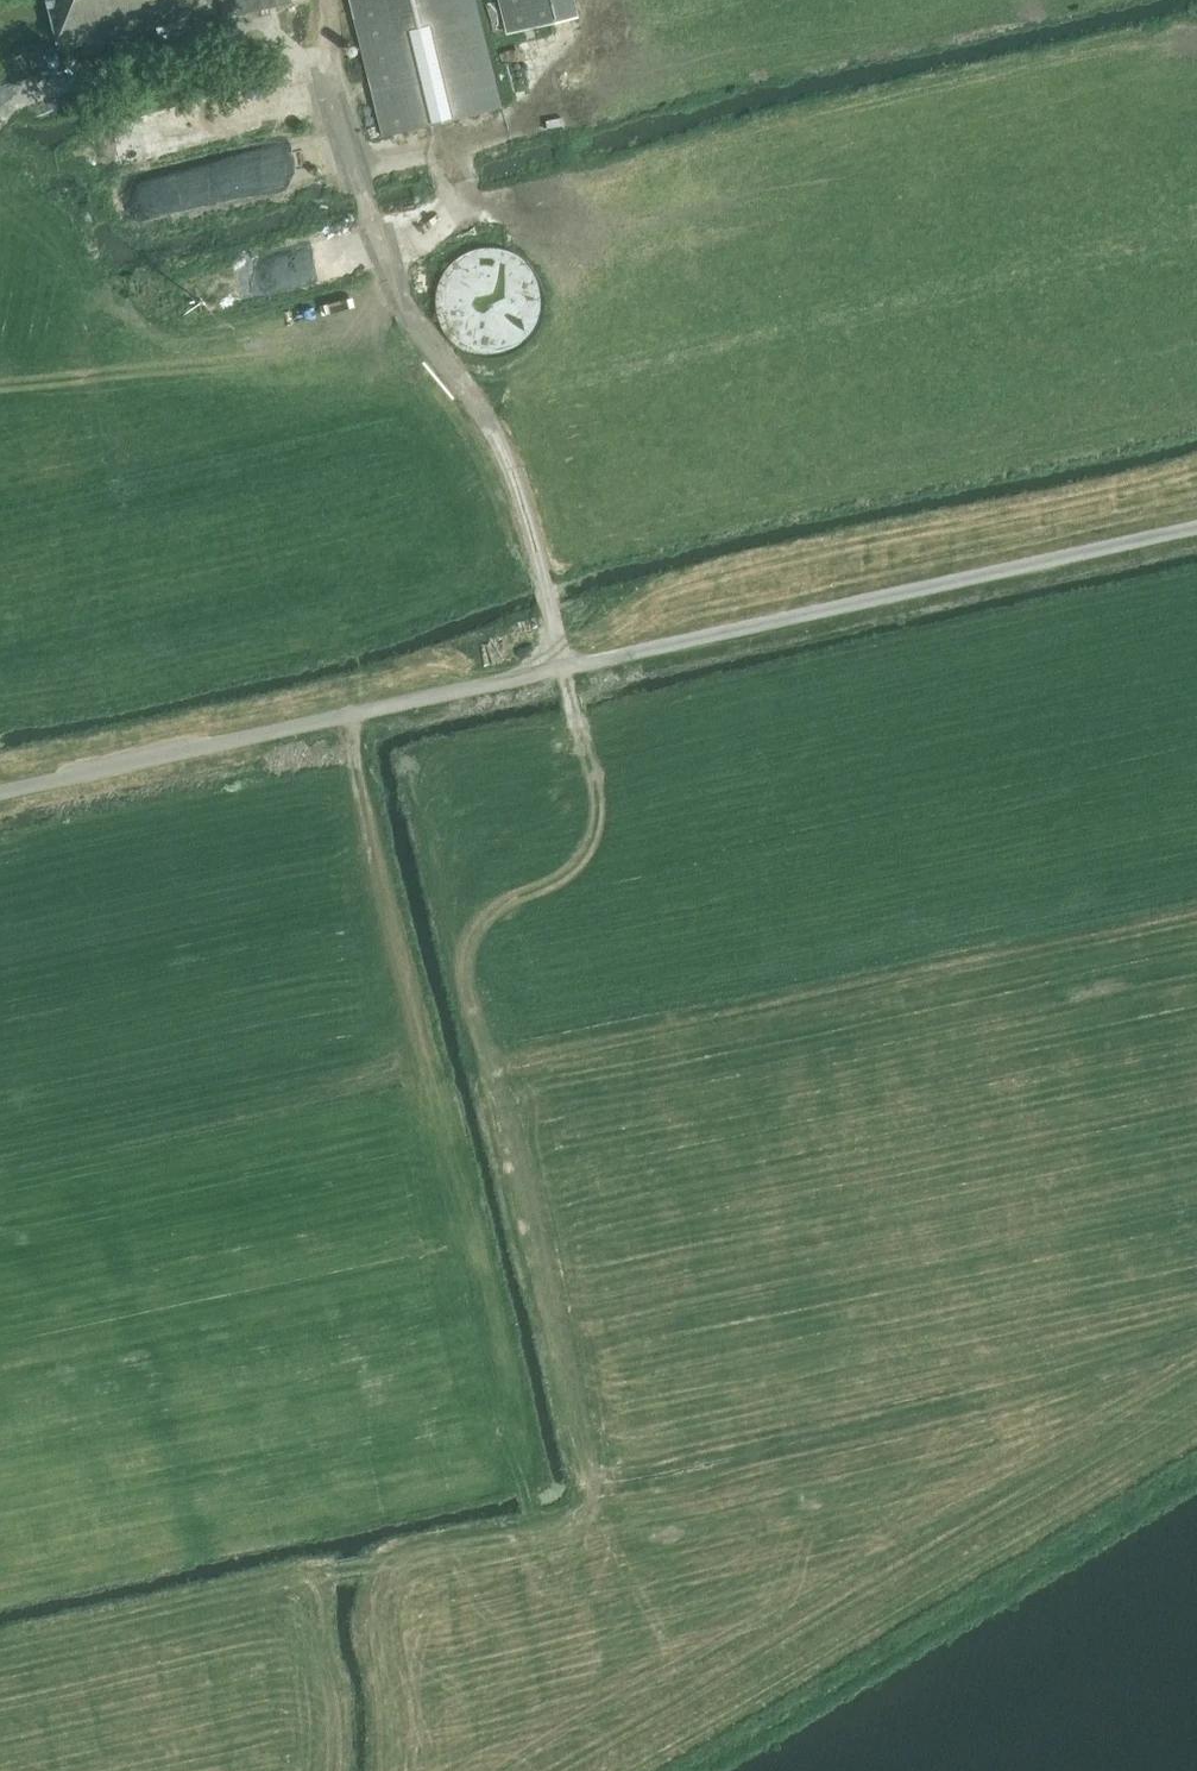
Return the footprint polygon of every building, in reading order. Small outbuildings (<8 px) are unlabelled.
[(58,41),(60,49),(216,12),(213,0),(48,0),(58,41)] [(501,107),(475,0),(350,0),(384,137),(501,107)] [(582,15),(579,0),(499,0),(507,33),(582,15)] [(461,348),(471,353),(480,355),(489,356),(499,356),(508,353),(517,349),(525,344),(532,338),(537,330),(542,321),(544,311),(545,300),(544,290),(540,280),(536,271),(529,263),(521,256),(510,250),(498,247),(486,247),(474,249),(462,254),(452,262),(444,271),(439,283),(436,293),(435,304),(437,314),(440,324),(446,334),(453,342),(461,348)]
